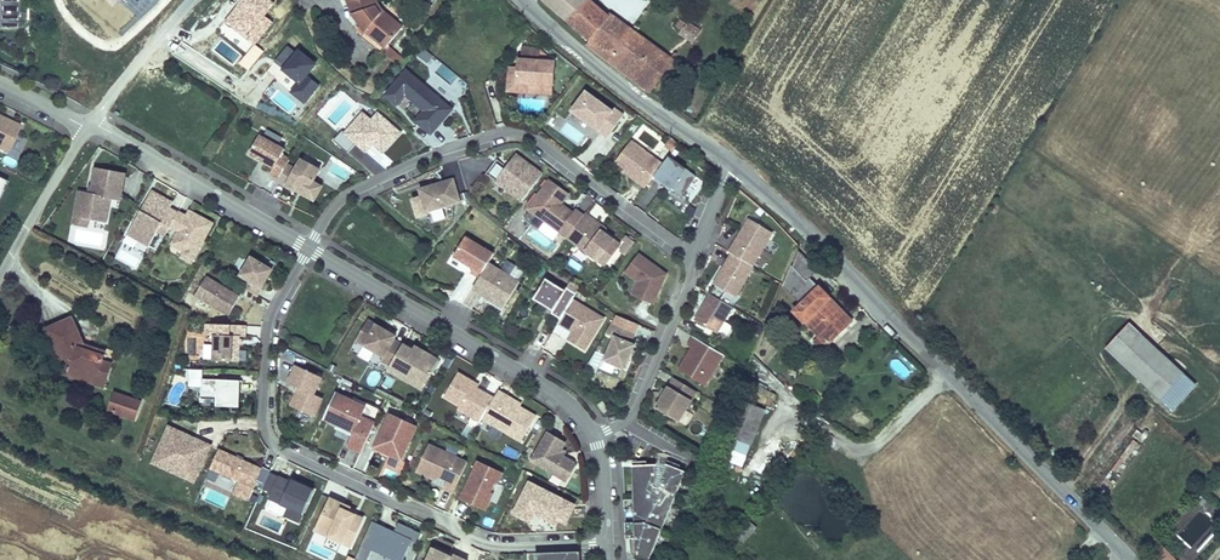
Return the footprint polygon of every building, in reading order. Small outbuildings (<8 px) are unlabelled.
[(17,29),(18,0),(0,0),(0,28),(17,29)] [(350,7),(362,29),(384,45),(402,23),(378,3),(377,0),(347,0),(350,7)] [(592,0),(540,0),(589,38),(591,44),(664,103),(691,66),(661,43),(656,50),(592,0)] [(698,37),(688,29),(681,38),(691,46),(698,37)] [(553,94),(556,59),(540,58),(540,45),(518,44),(517,64),(507,63),(506,91),(553,94)] [(283,70),(281,71),(297,86),(291,93),(303,104),(318,87),(306,76),(316,66),(299,51),(296,55),(288,47),(274,62),(283,70)] [(404,59),(391,49),(387,54),(399,64),(404,59)] [(424,49),(418,57),(427,64),(433,57),(424,49)] [(453,106),(405,65),(382,92),(396,103),(404,93),(421,108),(413,118),(430,133),(453,106)] [(586,88),(571,108),(596,126),(600,121),(611,129),(624,112),(614,105),(612,107),(586,88)] [(333,141),(347,154),(355,145),(365,154),(372,146),(382,155),(401,133),(377,113),(370,121),(361,112),(343,132),(342,131),(333,141)] [(8,151),(20,126),(0,116),(0,148),(8,151)] [(258,133),(248,152),(259,157),(260,155),(264,157),(263,159),(273,165),(269,172),(278,176),(286,162),(289,157),(280,152),(283,147),(258,133)] [(669,137),(664,144),(671,149),(676,143),(669,137)] [(630,139),(614,160),(624,167),(628,166),(628,170),(638,177),(636,179),(644,185),(649,179),(661,161),(630,139)] [(506,166),(495,180),(522,200),(542,172),(515,153),(506,166)] [(696,174),(668,153),(649,179),(659,186),(662,182),(680,195),(696,174)] [(278,176),(277,179),(294,189),(295,187),(297,183),(307,188),(312,179),(319,167),(300,157),(295,166),(286,162),(278,176)] [(506,166),(497,159),(486,174),(495,180),(506,166)] [(90,192),(78,190),(73,219),(88,222),(89,217),(105,219),(109,195),(119,197),(123,171),(94,166),(90,192)] [(547,177),(526,207),(567,237),(583,215),(573,207),(572,209),(563,203),(570,193),(547,177)] [(297,183),(295,187),(314,197),(321,184),(312,179),(307,188),(297,183)] [(452,180),(417,190),(419,198),(410,200),(417,223),(429,219),(427,214),(460,205),(452,180)] [(150,189),(128,233),(149,244),(157,229),(165,234),(170,225),(177,211),(169,206),(172,201),(150,189)] [(1209,213),(1218,218),(1219,215),(1219,194),(1209,213)] [(212,221),(189,209),(186,214),(178,210),(170,225),(178,229),(172,239),(185,246),(180,255),(191,261),(212,221)] [(434,222),(445,219),(442,211),(431,213),(434,222)] [(605,265),(621,243),(606,231),(597,224),(599,222),(586,212),(583,215),(567,237),(605,265)] [(772,234),(749,220),(729,254),(731,256),(753,268),(772,234)] [(607,228),(599,222),(597,224),(606,231),(607,228)] [(726,225),(716,241),(727,248),(737,232),(726,225)] [(488,264),(493,255),(464,238),(453,257),(472,269),(470,273),(480,278),(488,264)] [(812,278),(819,271),(798,248),(783,283),(801,302),(817,285),(812,278)] [(667,271),(638,251),(624,269),(638,279),(643,283),(638,295),(654,302),(667,271)] [(247,276),(242,284),(256,292),(266,275),(264,274),(266,271),(268,272),(272,266),(251,253),(240,272),(247,276)] [(714,286),(736,299),(754,269),(753,268),(731,256),(714,286)] [(503,311),(525,274),(507,263),(501,272),(488,264),(480,278),(472,292),(494,305),(503,311)] [(239,295),(205,276),(194,294),(228,314),(239,295)] [(638,279),(632,292),(638,295),(643,283),(638,279)] [(552,312),(551,315),(560,320),(572,301),(576,294),(566,289),(565,291),(545,280),(533,301),(539,304),(552,312)] [(853,319),(819,283),(817,285),(801,302),(794,308),(817,332),(812,336),(823,348),(853,319)] [(716,331),(731,305),(709,292),(694,318),(716,331)] [(605,320),(572,301),(559,324),(572,333),(568,341),(586,353),(605,320)] [(494,305),(492,307),(502,313),(503,311),(494,305)] [(395,333),(367,317),(355,338),(383,354),(381,358),(390,363),(402,341),(393,337),(395,333)] [(79,338),(68,318),(43,328),(57,359),(73,351),(65,373),(101,385),(114,349),(79,338)] [(638,328),(615,318),(606,332),(615,336),(603,362),(623,371),(625,368),(635,344),(631,342),(636,332),(638,328)] [(1129,321),(1104,347),(1160,398),(1185,372),(1129,321)] [(214,336),(213,361),(237,362),(238,337),(243,337),(244,326),(206,325),(205,336),(214,336)] [(552,333),(542,347),(555,356),(565,343),(552,333)] [(723,353),(693,336),(688,344),(691,347),(678,369),(705,384),(723,353)] [(437,356),(416,344),(414,348),(402,341),(388,366),(410,379),(411,376),(415,375),(423,379),(437,356)] [(321,375),(295,364),(287,381),(298,386),(290,404),(313,415),(322,396),(313,392),(321,375)] [(202,373),(189,372),(188,389),(201,389),(200,398),(216,399),(216,408),(239,409),(240,383),(202,382),(202,373)] [(457,372),(444,396),(459,405),(458,408),(480,421),(494,397),(472,385),(474,381),(457,372)] [(420,385),(423,379),(415,375),(411,376),(410,379),(420,385)] [(679,421),(696,391),(673,377),(655,408),(679,421)] [(507,394),(498,389),(494,397),(482,418),(521,440),(536,415),(519,405),(506,398),(507,394)] [(140,400),(113,390),(107,408),(134,417),(140,400)] [(365,404),(335,391),(323,417),(353,431),(346,444),(361,451),(374,420),(361,414),(365,404)] [(519,405),(521,402),(507,394),(506,398),(519,405)] [(602,401),(597,404),(603,413),(609,410),(602,401)] [(767,413),(744,403),(729,435),(729,437),(737,441),(729,461),(743,467),(767,413)] [(366,405),(363,413),(375,417),(378,410),(366,405)] [(417,424),(389,411),(373,446),(401,458),(417,424)] [(214,444),(168,423),(150,462),(195,483),(214,444)] [(564,441),(546,431),(530,460),(565,479),(574,464),(573,461),(558,452),(564,441)] [(428,443),(416,469),(434,477),(440,475),(447,478),(443,486),(453,490),(467,460),(428,443)] [(264,466),(217,446),(208,467),(236,479),(230,493),(249,501),(264,466)] [(342,463),(352,466),(356,454),(346,451),(342,463)] [(502,471),(477,460),(459,498),(485,509),(492,492),(490,491),(494,481),(497,482),(502,471)] [(656,462),(632,463),(633,495),(633,505),(633,518),(633,533),(634,538),(634,552),(648,557),(684,469),(666,462),(656,488),(651,485),(655,478),(656,462)] [(288,478),(267,469),(259,486),(270,490),(266,498),(284,505),(280,513),(298,522),(313,485),(289,475),(288,478)] [(563,523),(573,505),(528,482),(512,513),(528,521),(533,512),(554,524),(556,520),(563,523)] [(571,484),(568,489),(578,495),(581,490),(571,484)] [(344,502),(330,496),(315,529),(328,535),(342,540),(350,544),(363,516),(348,509),(342,506),(344,502)] [(632,498),(623,498),(624,508),(633,508),(632,498)] [(370,520),(359,544),(394,559),(400,559),(408,540),(414,543),(420,531),(398,520),(393,530),(370,520)] [(328,535),(324,544),(337,550),(342,540),(328,535)] [(1156,537),(1143,549),(1154,559),(1178,559),(1156,537)] [(432,543),(424,559),(467,559),(432,543)] [(533,550),(534,559),(578,559),(578,549),(533,550)]
